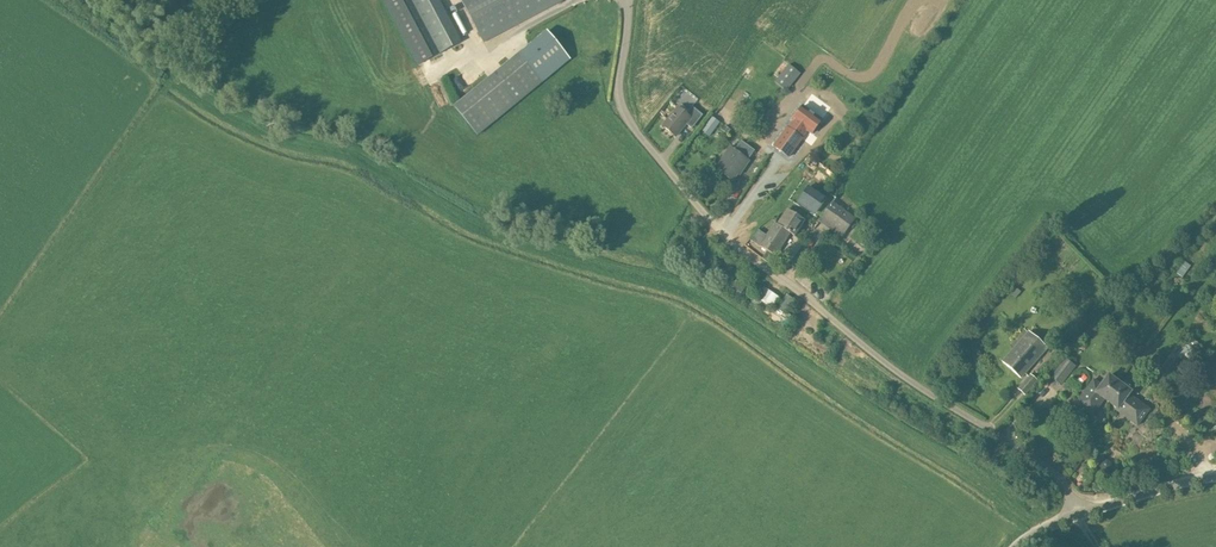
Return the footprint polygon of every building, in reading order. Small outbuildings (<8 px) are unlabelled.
[(418,65),(461,42),(438,0),(383,0),(418,65)] [(564,0),(461,0),(484,43),(564,0)] [(542,82),(570,59),(547,32),(455,107),(478,135),(542,82)] [(773,74),(778,78),(780,76),(789,65),(783,61),(773,74)] [(775,82),(787,91),(791,85),(786,81),(795,70),(789,65),(780,76),(778,78),(775,82)] [(775,146),(789,156),(808,130),(812,134),(822,120),(803,106),(793,120),(794,120),(775,146)] [(703,115),(693,107),(687,114),(678,107),(663,126),(676,136),(687,124),(692,129),(703,115)] [(713,117),(708,124),(715,129),(720,122),(713,117)] [(741,141),(735,150),(730,147),(716,169),(733,181),(742,169),(744,170),(750,161),(749,160),(755,151),(741,141)] [(825,199),(808,187),(797,202),(815,215),(825,199)] [(833,202),(822,217),(844,234),(855,219),(833,202)] [(795,236),(805,220),(788,209),(778,225),(776,223),(768,235),(759,230),(751,240),(760,246),(762,247),(776,256),(790,233),(795,236)] [(748,291),(735,282),(730,290),(743,300),(748,291)] [(1016,299),(1022,292),(1014,285),(1008,292),(1016,299)] [(756,296),(771,308),(779,297),(764,286),(756,296)] [(787,294),(777,307),(783,313),(794,299),(787,294)] [(1021,379),(1047,348),(1028,332),(1002,363),(1021,379)] [(1181,359),(1189,350),(1183,345),(1175,354),(1181,359)] [(1164,385),(1179,365),(1170,358),(1155,379),(1164,385)] [(1060,385),(1074,366),(1065,359),(1051,378),(1060,385)] [(1025,396),(1038,381),(1030,375),(1018,389),(1025,396)] [(1130,391),(1109,376),(1102,386),(1094,380),(1076,405),(1092,417),(1105,399),(1117,408),(1116,410),(1138,426),(1150,409),(1129,394),(1130,393),(1131,392),(1130,391)] [(1107,461),(1104,460),(1102,461),(1100,463),(1099,465),(1099,467),(1100,470),(1102,471),(1104,472),(1107,472),(1109,470),(1110,468),(1111,466),(1110,464),(1109,462),(1107,461)]
